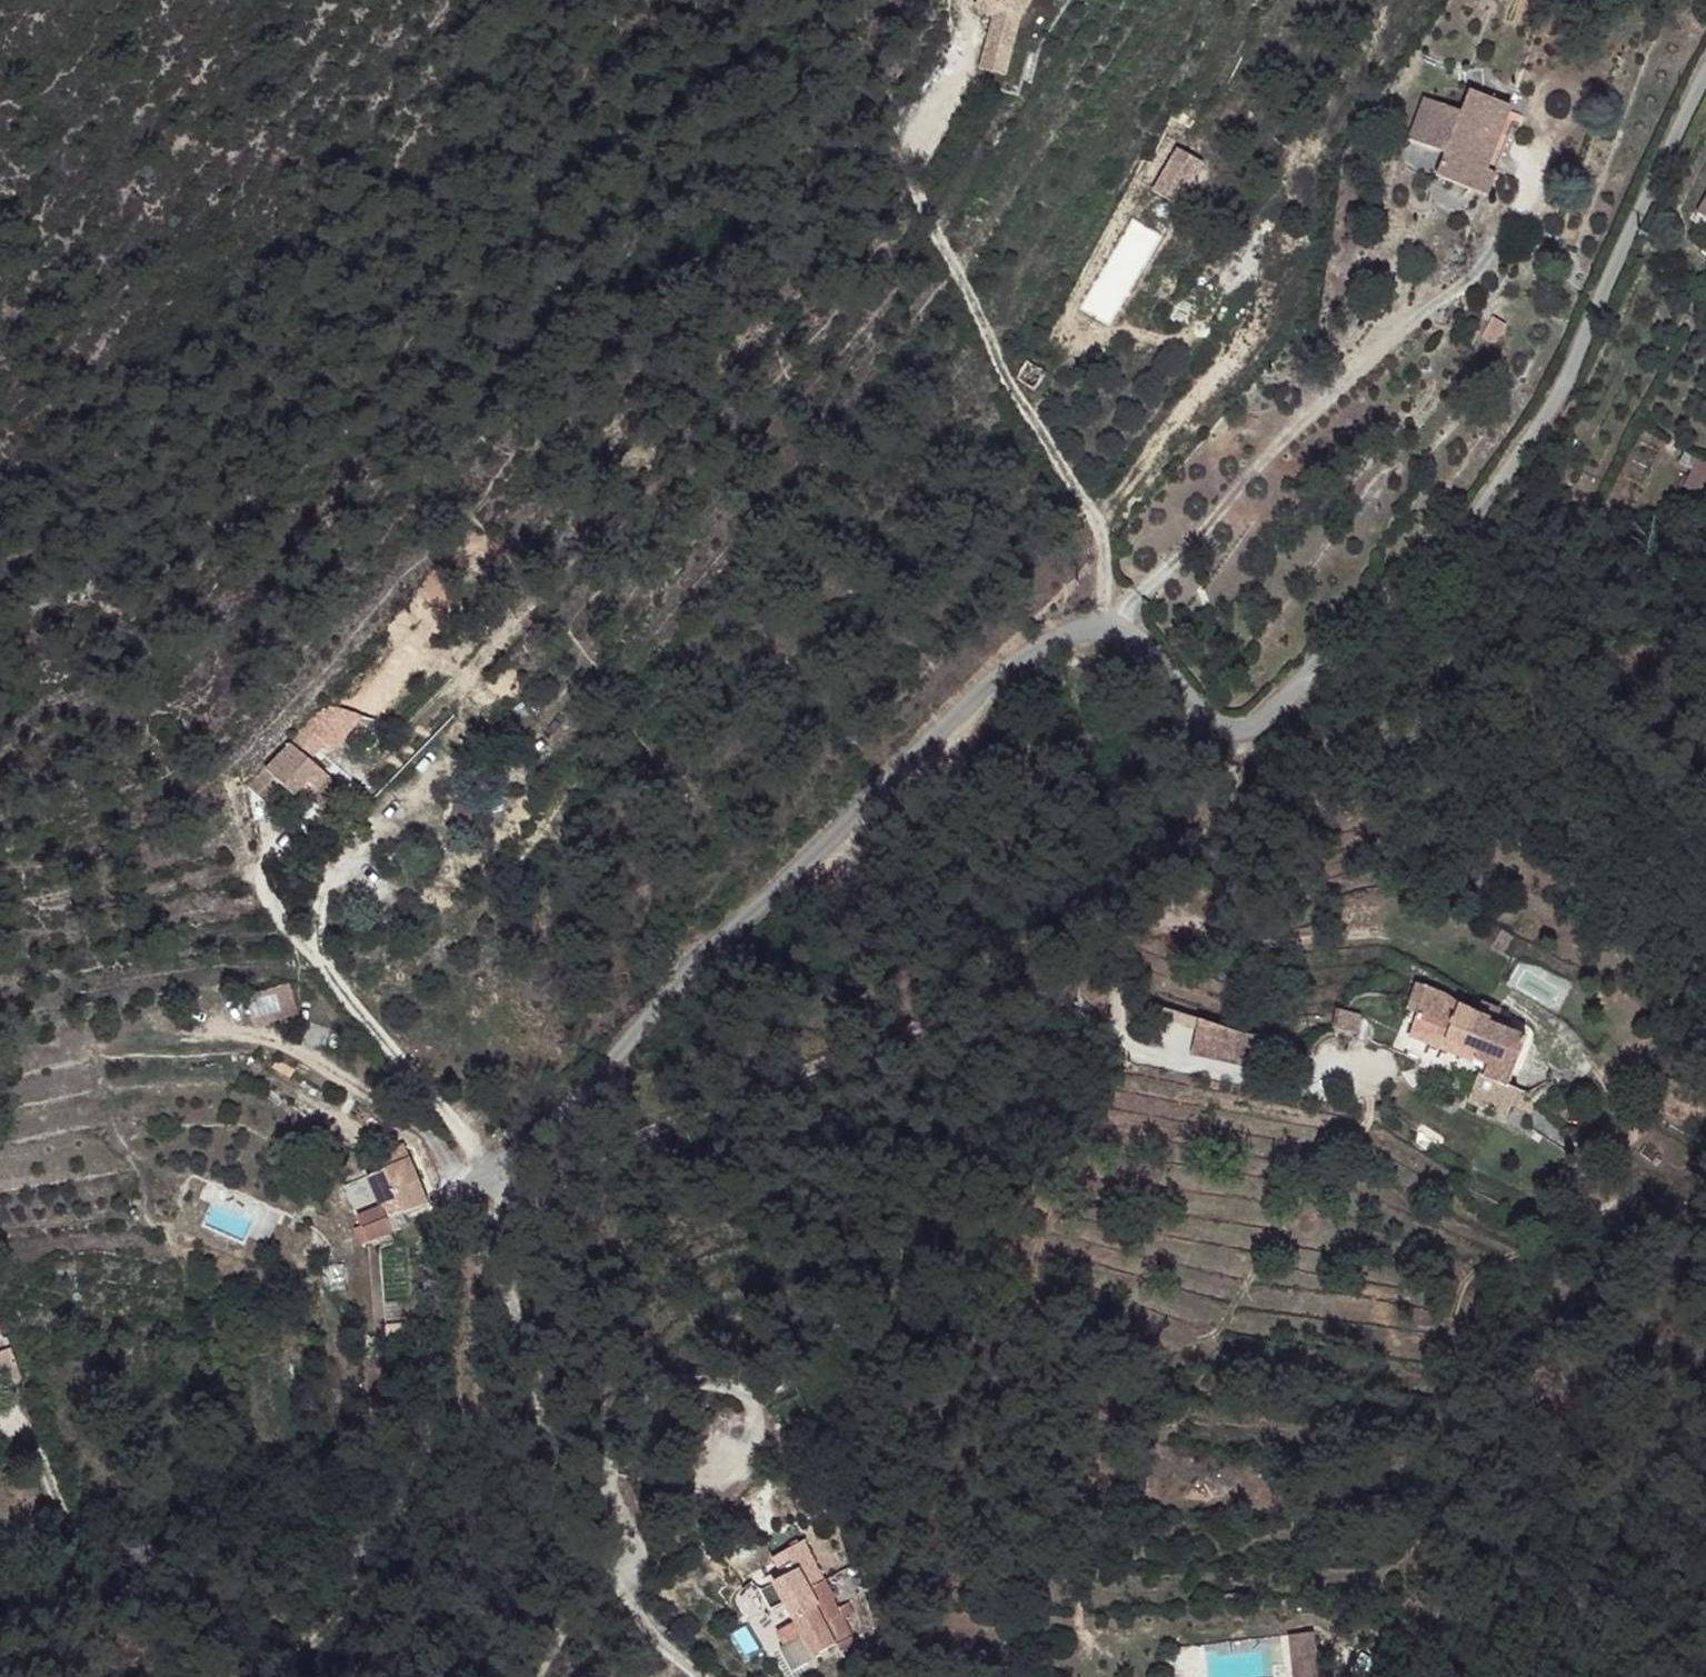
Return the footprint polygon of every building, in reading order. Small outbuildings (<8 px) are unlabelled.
[(933,5),(999,43),(1024,0),(935,0),(933,5)] [(1428,183),(1473,201),(1495,140),(1491,138),(1504,110),(1463,94),(1454,116),(1418,102),(1403,142),(1437,158),(1428,183)] [(1495,140),(1473,201),(1478,203),(1501,142),(1495,140)] [(1154,196),(1183,206),(1200,158),(1171,148),(1154,196)] [(1697,457),(1678,499),(1705,512),(1705,461),(1697,457)] [(291,739),(265,768),(292,792),(298,787),(317,764),(291,739)] [(317,764),(298,787),(324,810),(343,787),(317,764)] [(1419,1012),(1411,1035),(1464,1058),(1468,1047),(1479,1052),(1475,1062),(1486,1068),(1482,1078),(1506,1090),(1527,1042),(1481,1013),(1459,1005),(1451,995),(1430,987),(1417,990),(1414,995),(1425,998),(1419,1012)] [(1414,995),(1409,1008),(1419,1012),(1425,998),(1414,995)] [(1340,1013),(1338,1032),(1360,1035),(1363,1015),(1340,1013)] [(1468,1047),(1464,1058),(1475,1062),(1479,1052),(1468,1047)] [(1471,1085),(1465,1105),(1488,1115),(1496,1096),(1471,1085)] [(407,1160),(402,1149),(377,1157),(382,1168),(407,1160)] [(422,1206),(407,1160),(382,1168),(393,1205),(399,1202),(402,1212),(422,1206)] [(393,1205),(382,1168),(336,1183),(348,1217),(355,1235),(402,1212),(399,1202),(393,1205)] [(355,1235),(348,1217),(324,1224),(335,1255),(359,1246),(355,1235)] [(256,1330),(258,1316),(240,1314),(237,1327),(256,1330)] [(25,1373),(10,1333),(0,1337),(0,1341),(2,1344),(0,1345),(0,1371),(4,1381),(25,1373)] [(774,1581),(785,1601),(821,1582),(811,1562),(774,1581)] [(821,1582),(785,1601),(796,1623),(802,1636),(780,1647),(792,1671),(815,1659),(814,1657),(834,1646),(838,1653),(854,1645),(842,1621),(851,1615),(846,1606),(836,1610),(821,1582)] [(778,1632),(784,1644),(802,1636),(796,1623),(778,1632)] [(1296,1676),(1323,1676),(1320,1639),(1293,1641),(1296,1676)]
